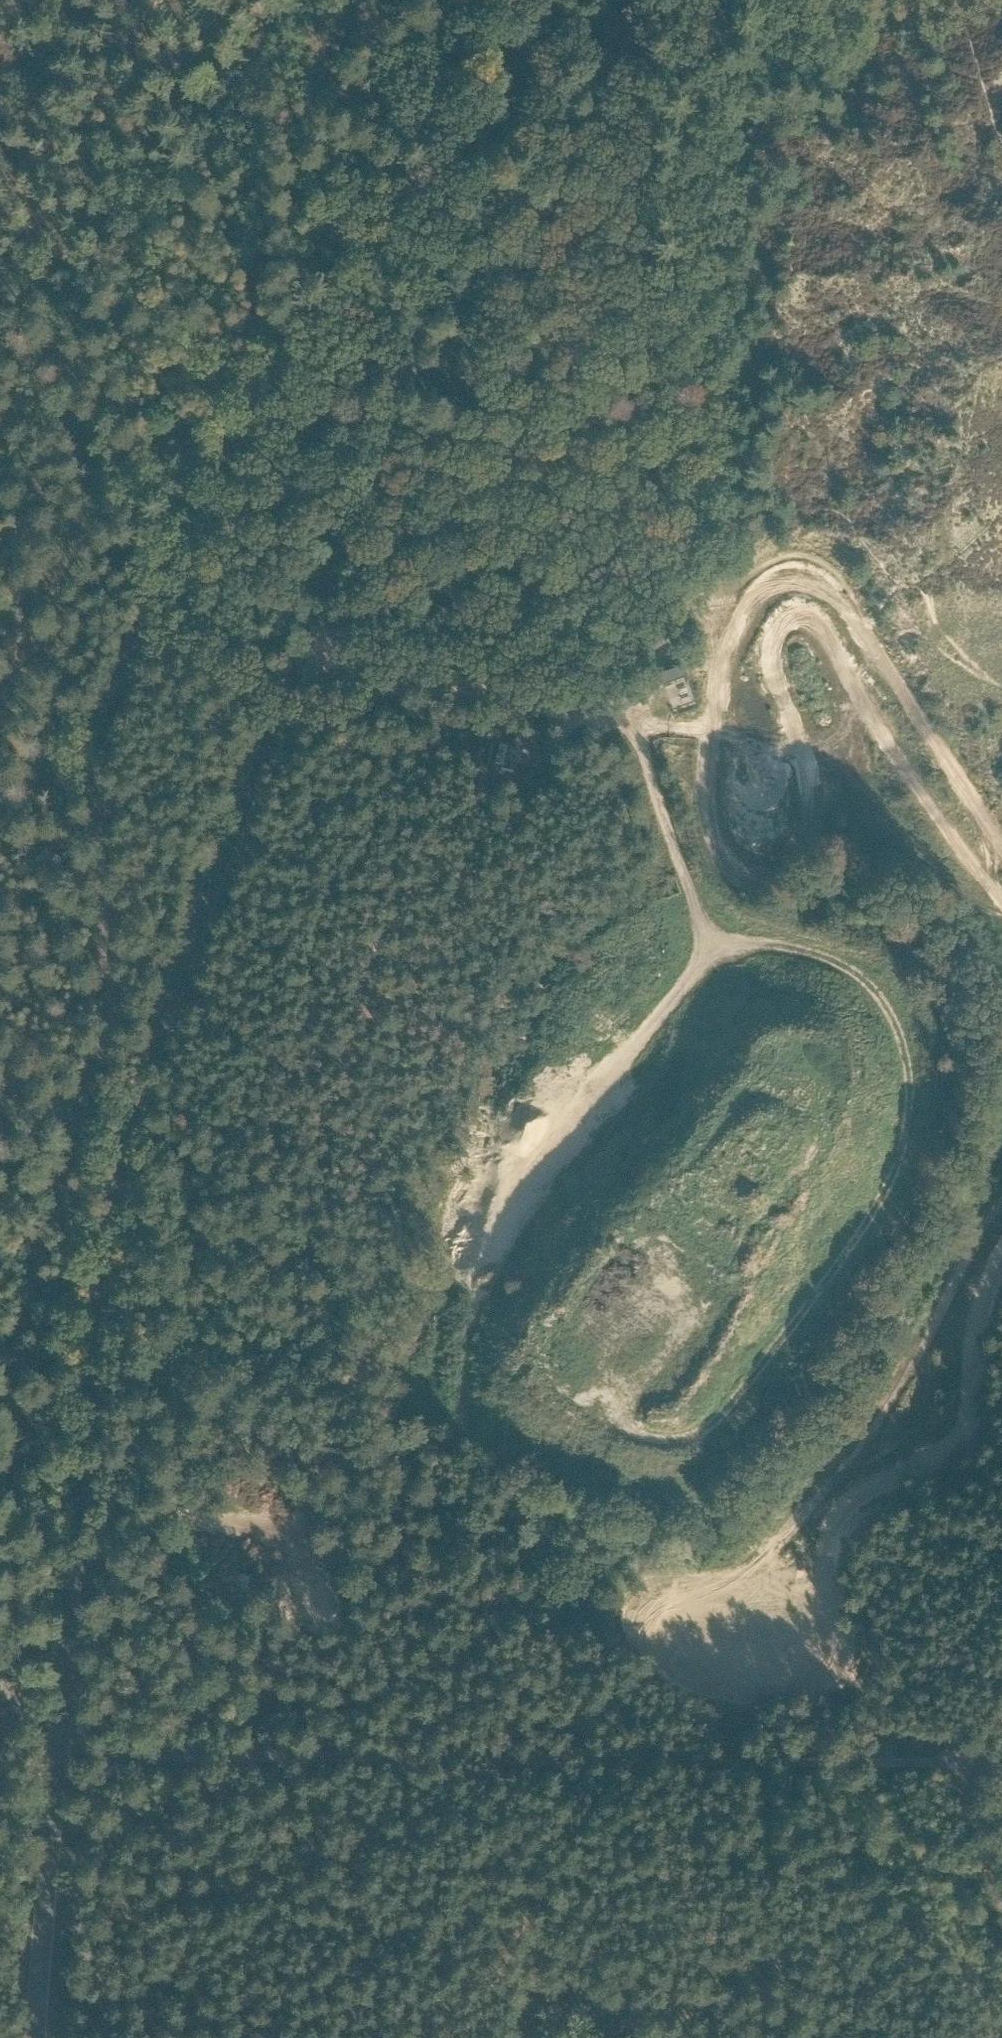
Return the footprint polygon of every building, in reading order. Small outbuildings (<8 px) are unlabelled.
[(686,670),(659,679),(663,691),(690,682),(686,670)] [(508,743),(499,742),(495,764),(504,766),(508,743)]
